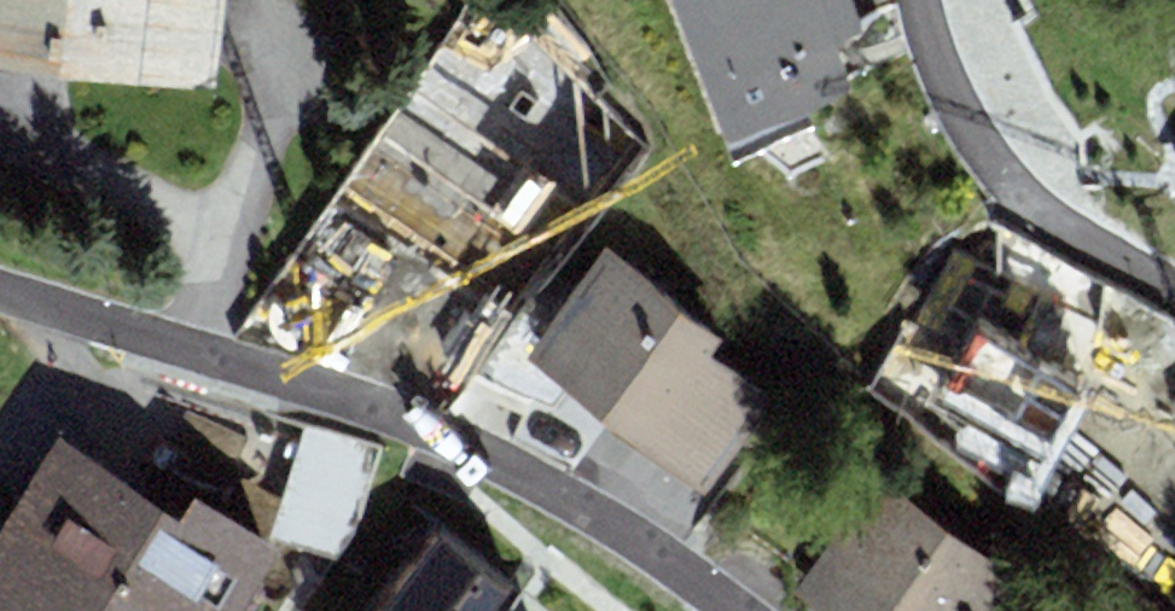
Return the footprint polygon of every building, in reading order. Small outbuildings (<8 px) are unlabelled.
[(217,74),(225,0),(0,0),(0,49),(217,74)] [(726,139),(852,94),(833,43),(864,31),(852,0),(675,0),(726,139)] [(459,272),(615,149),(525,36),(370,159),(459,272)] [(523,360),(699,490),(768,397),(712,356),(724,340),(604,251),(523,360)] [(932,396),(1048,459),(1116,334),(1000,272),(932,396)] [(0,527),(0,610),(246,610),(283,553),(195,497),(181,521),(55,441),(0,527)] [(812,610),(995,610),(1019,577),(876,477),(791,596),(812,610)] [(419,530),(366,610),(542,610),(419,530)]
